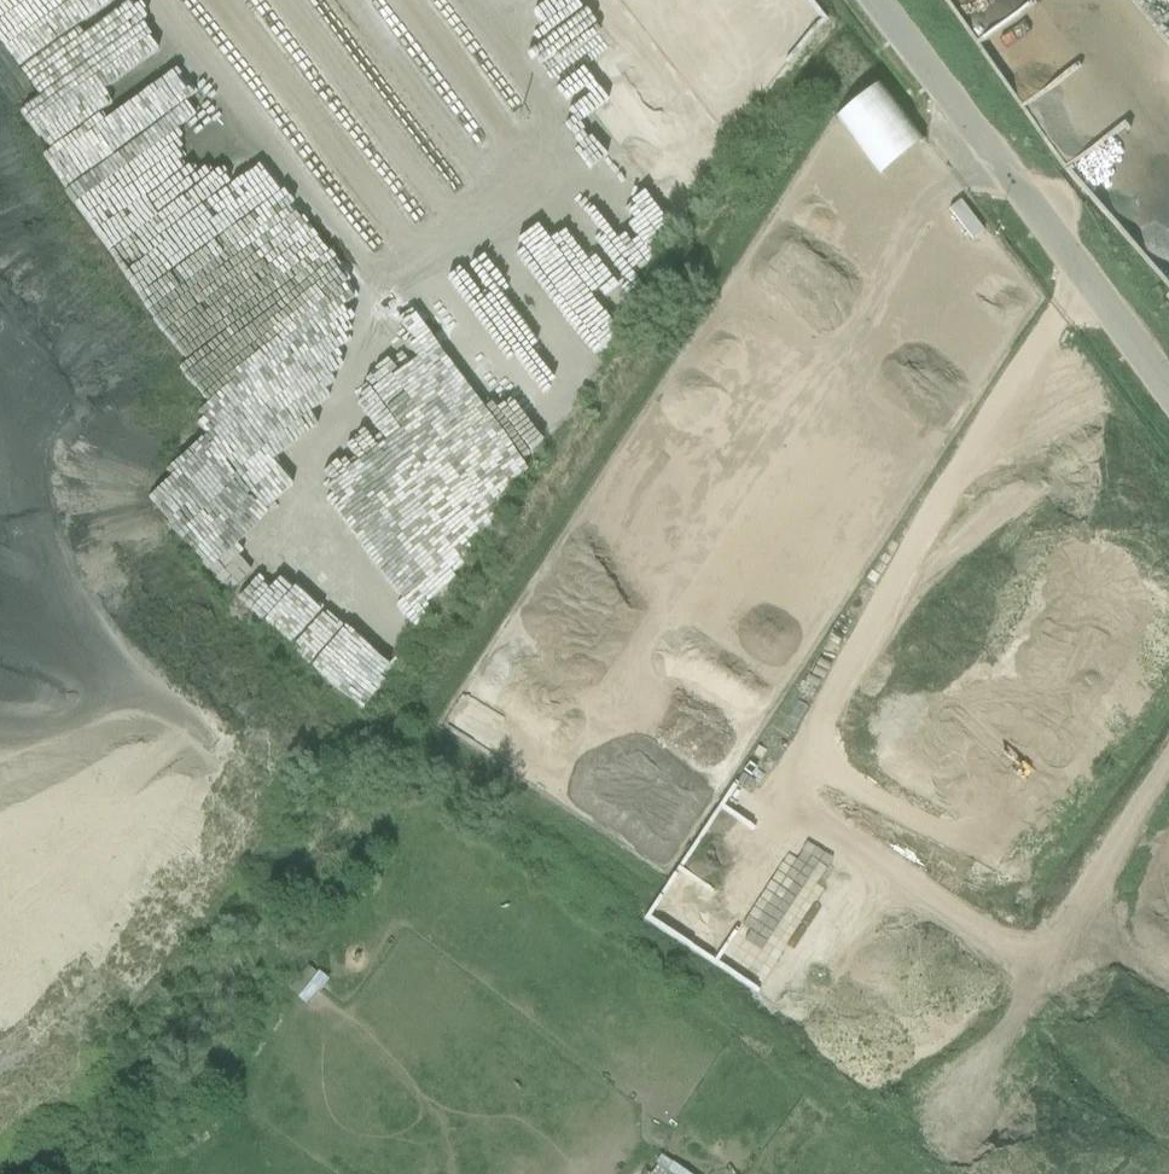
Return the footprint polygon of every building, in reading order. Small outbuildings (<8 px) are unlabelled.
[(878,84),(835,117),(880,175),(923,142),(878,84)] [(81,218),(100,243),(109,240),(177,190),(170,170),(181,161),(177,148),(174,145),(158,150),(154,137),(145,140),(134,149),(118,154),(115,146),(106,132),(71,158),(70,158),(72,163),(79,158),(97,152),(87,159),(92,173),(75,178),(63,162),(52,170),(68,191),(71,199),(78,209),(81,218)] [(594,371),(625,313),(553,323),(555,337),(533,340),(528,334),(547,319),(517,323),(501,303),(504,319),(490,321),(447,267),(425,271),(401,290),(402,298),(416,306),(420,332),(425,335),(421,338),(414,352),(449,396),(455,391),(466,405),(468,420),(466,419),(483,440),(549,431),(560,421),(574,395),(595,379),(594,371)] [(149,317),(165,329),(180,309),(191,317),(195,310),(188,305),(188,304),(169,290),(149,317)] [(198,487),(249,535),(269,514),(274,518),(290,501),(258,472),(241,489),(217,467),(198,487)] [(665,1173),(688,1173),(672,1163),(665,1173)]
